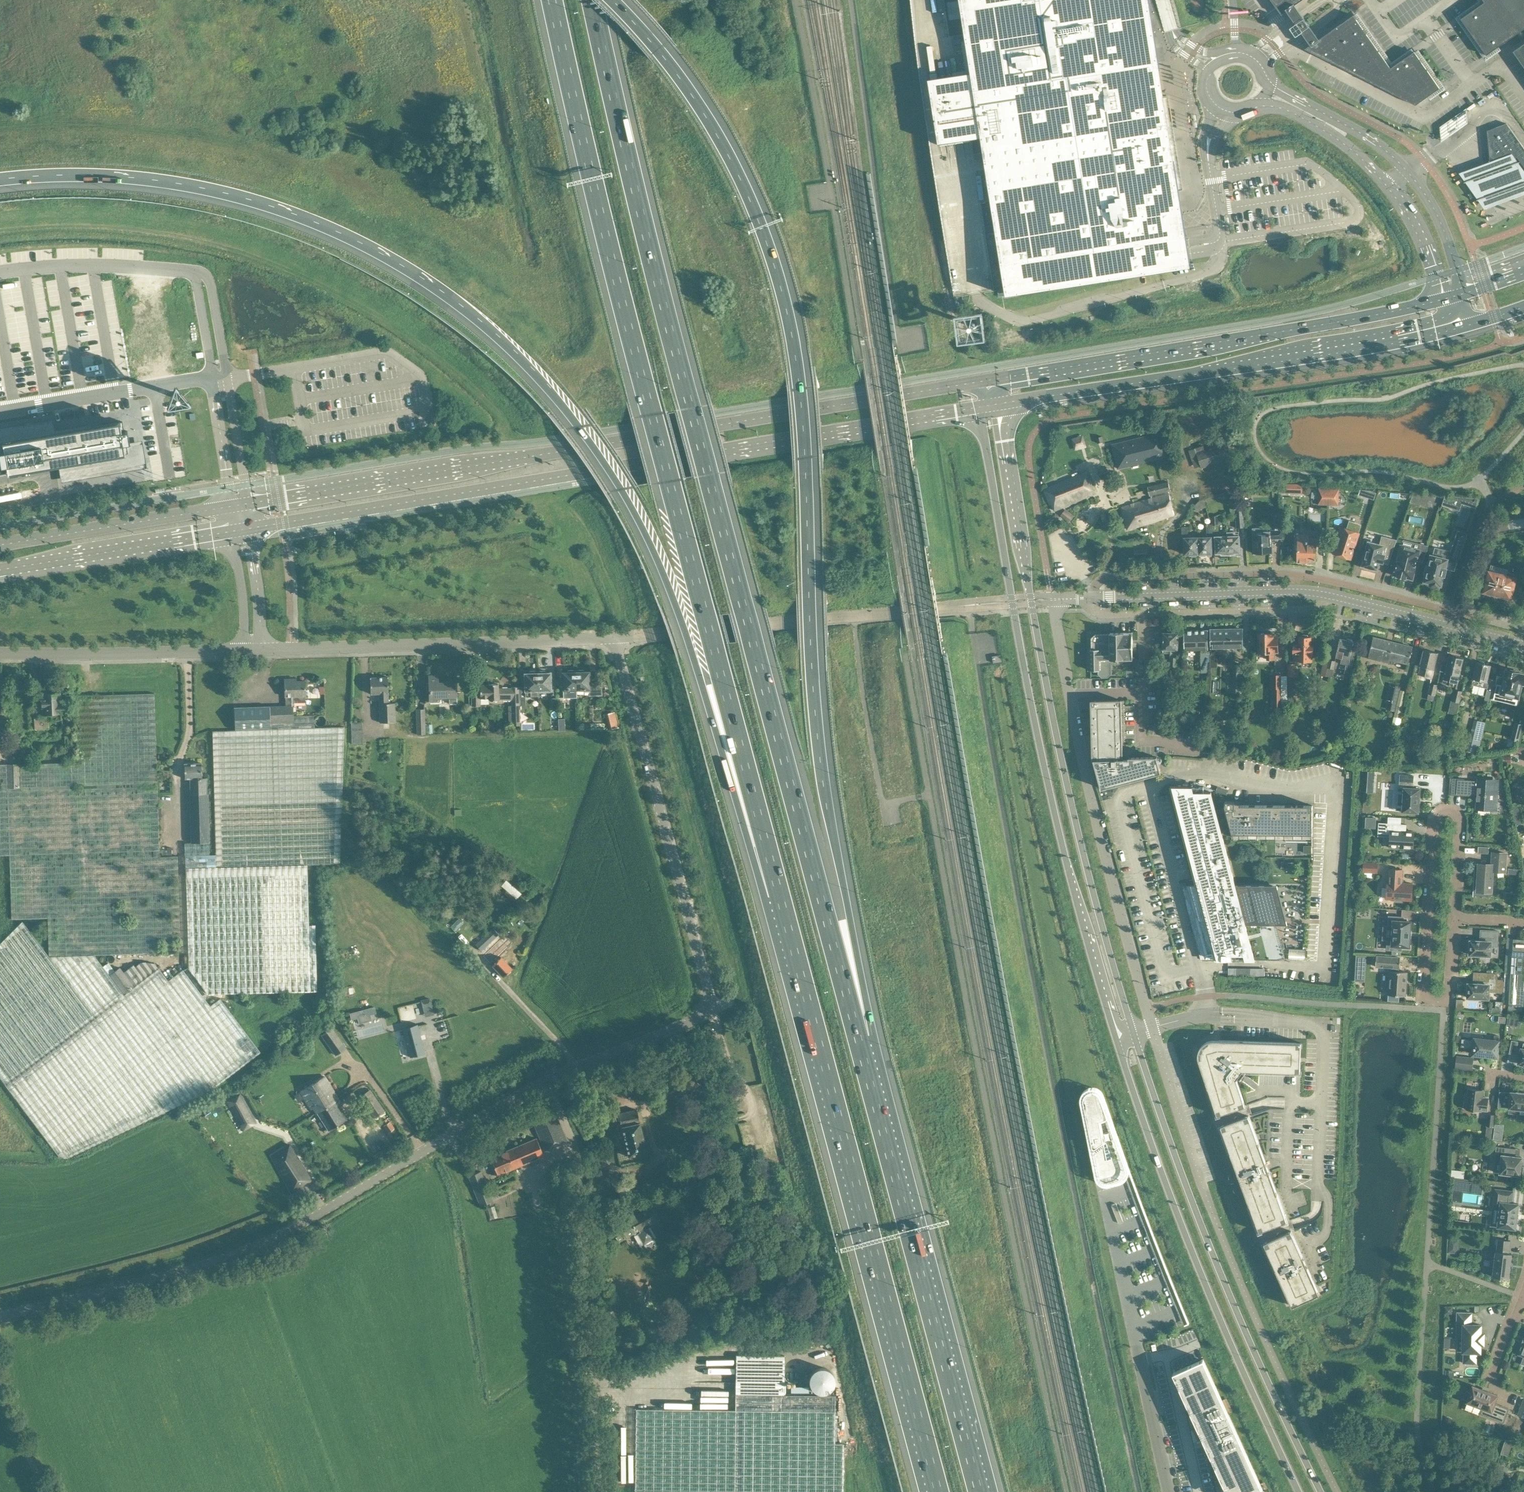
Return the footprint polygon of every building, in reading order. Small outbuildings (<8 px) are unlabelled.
[(929,79),(940,144),(972,139),(974,153),(984,152),(1005,288),(1007,295),(1191,266),(1190,260),(1188,246),(1187,240),(1187,237),(1185,230),(1185,228),(1183,214),(1179,190),(1165,97),(1150,3),(1150,0),(961,0),(966,34),(972,73),(929,79)] [(1278,8),(1282,14),(1286,11),(1295,5),(1302,0),(1272,0),(1278,8)] [(1484,2),(1461,19),(1486,55),(1523,29),(1523,0),(1483,0),(1484,2)] [(1296,8),(1295,5),(1286,11),(1287,14),(1292,21),(1303,36),(1310,46),(1319,39),(1312,30),(1302,15),(1296,8)] [(1391,68),(1353,15),(1319,39),(1310,46),(1306,49),(1311,51),(1416,105),(1440,88),(1419,58),(1408,56),(1391,68)] [(1516,49),(1513,51),(1517,57),(1523,66),(1523,43),(1516,49)] [(1467,108),(1441,126),(1441,142),(1468,124),(1467,108)] [(1490,162),(1490,167),(1517,157),(1523,167),(1523,148),(1507,123),(1501,125),(1487,130),(1490,162)] [(1484,208),(1523,193),(1523,169),(1512,151),(1459,171),(1484,208)] [(938,175),(935,176),(937,189),(978,183),(976,170),(938,175)] [(985,230),(945,236),(947,249),(987,243),(986,232),(985,230)] [(125,335),(128,353),(133,352),(144,350),(156,348),(168,346),(180,344),(191,342),(201,341),(198,323),(188,324),(177,326),(165,328),(153,330),(141,332),(130,334),(125,335)] [(0,431),(0,438),(2,451),(0,452),(0,455),(2,466),(5,465),(6,474),(62,464),(64,477),(142,464),(138,444),(128,446),(128,444),(129,444),(127,430),(124,430),(122,421),(52,434),(50,422),(45,423),(45,420),(38,421),(38,424),(0,431)] [(1072,466),(1103,455),(1101,450),(1110,447),(1103,428),(1063,443),(1072,466)] [(1164,432),(1112,445),(1118,468),(1169,456),(1164,432)] [(1232,457),(1226,442),(1196,453),(1202,468),(1232,457)] [(1098,492),(1089,471),(1044,490),(1050,505),(1052,504),(1055,510),(1098,492)] [(1175,515),(1170,494),(1169,492),(1171,491),(1169,482),(1148,488),(1151,497),(1154,496),(1154,498),(1122,507),(1128,528),(1175,515)] [(1338,505),(1339,489),(1319,489),(1318,505),(1338,505)] [(1372,496),(1369,510),(1375,511),(1378,498),(1372,496)] [(1450,496),(1445,496),(1442,504),(1447,506),(1450,496)] [(1475,507),(1478,498),(1462,497),(1461,502),(1475,507)] [(1245,527),(1243,507),(1235,508),(1235,506),(1231,507),(1231,516),(1236,515),(1237,528),(1245,527)] [(1073,517),(1065,510),(1061,515),(1070,522),(1073,517)] [(1111,519),(1108,511),(1101,514),(1103,522),(1111,519)] [(1347,529),(1340,527),(1337,536),(1339,536),(1334,553),(1350,559),(1353,549),(1354,550),(1354,548),(1354,547),(1359,533),(1358,533),(1360,525),(1350,521),(1347,529)] [(1212,553),(1211,536),(1213,536),(1213,525),(1212,525),(1212,524),(1207,524),(1207,537),(1198,537),(1199,554),(1200,554),(1201,555),(1205,555),(1206,553),(1212,553)] [(1199,554),(1198,537),(1188,537),(1188,526),(1182,526),(1182,538),(1184,538),(1185,554),(1191,554),(1192,555),(1196,555),(1197,554),(1199,554)] [(1271,553),(1271,538),(1283,538),(1283,527),(1275,527),(1275,530),(1263,531),(1263,528),(1254,528),(1255,553),(1271,553)] [(1240,552),(1239,535),(1239,531),(1235,532),(1235,531),(1227,532),(1227,536),(1229,554),(1237,554),(1238,552),(1240,552)] [(1426,574),(1425,581),(1431,582),(1430,585),(1438,587),(1439,585),(1440,585),(1443,575),(1444,576),(1446,568),(1445,567),(1447,560),(1449,561),(1450,556),(1457,558),(1466,534),(1458,531),(1451,552),(1435,548),(1433,556),(1431,555),(1428,566),(1427,565),(1425,574),(1426,574)] [(1298,558),(1298,562),(1308,562),(1308,563),(1315,564),(1316,545),(1320,545),(1321,539),(1308,538),(1308,535),(1295,534),(1295,544),(1299,544),(1298,552),(1296,552),(1296,558),(1298,558)] [(1229,554),(1227,536),(1216,536),(1216,553),(1221,553),(1222,554),(1229,554)] [(1364,568),(1374,571),(1375,569),(1377,569),(1379,561),(1382,562),(1381,563),(1388,564),(1397,540),(1382,536),(1379,545),(1369,542),(1365,554),(1363,556),(1362,560),(1363,562),(1362,565),(1364,566),(1364,568)] [(1423,562),(1428,546),(1420,544),(1418,550),(1401,546),(1397,561),(1395,561),(1393,570),(1395,570),(1394,574),(1397,574),(1396,576),(1406,579),(1406,577),(1412,578),(1417,560),(1423,562)] [(1510,598),(1516,574),(1508,572),(1507,576),(1489,572),(1484,591),(1486,592),(1486,593),(1487,595),(1490,595),(1492,594),(1492,593),(1502,596),(1502,597),(1503,599),(1507,600),(1508,599),(1508,597),(1510,598)] [(1243,647),(1243,629),(1211,630),(1211,648),(1243,647)] [(1208,649),(1208,630),(1184,631),(1184,650),(1208,649)] [(1178,653),(1178,633),(1171,633),(1170,631),(1166,631),(1165,633),(1163,633),(1162,649),(1164,649),(1164,654),(1171,654),(1171,666),(1178,666),(1178,653)] [(1095,634),(1091,638),(1091,646),(1090,646),(1091,670),(1099,670),(1099,674),(1102,677),(1108,677),(1111,673),(1111,659),(1133,659),(1132,632),(1110,633),(1110,634),(1095,634)] [(1278,652),(1278,636),(1273,636),(1273,633),(1258,633),(1258,653),(1267,652),(1267,659),(1274,659),(1274,652),(1278,652)] [(1313,654),(1313,644),(1311,644),(1311,637),(1309,637),(1308,634),(1303,634),(1302,636),(1299,636),(1299,644),(1293,644),(1293,653),(1294,653),(1293,661),(1312,661),(1312,654),(1313,654)] [(1381,661),(1386,641),(1373,638),(1368,658),(1381,661)] [(1338,649),(1336,657),(1342,658),(1341,663),(1346,665),(1344,676),(1350,678),(1353,666),(1356,650),(1352,649),(1353,643),(1353,642),(1352,641),(1352,640),(1347,639),(1347,640),(1340,639),(1339,643),(1338,649)] [(1408,664),(1412,647),(1386,641),(1381,661),(1391,663),(1391,660),(1408,664)] [(1431,679),(1438,653),(1424,649),(1420,666),(1426,668),(1424,677),(1431,679)] [(1209,662),(1209,654),(1201,654),(1201,663),(1209,662)] [(1000,655),(992,656),(993,663),(1001,661),(1000,655)] [(1457,686),(1463,658),(1456,657),(1456,656),(1452,655),(1452,656),(1449,655),(1443,683),(1457,686)] [(1322,666),(1320,675),(1332,677),(1335,660),(1329,659),(1324,658),(1322,666)] [(1473,679),(1471,684),(1487,688),(1487,689),(1493,690),(1495,680),(1487,678),(1490,665),(1477,661),(1473,679)] [(1241,692),(1242,664),(1233,664),(1232,692),(1241,692)] [(1503,685),(1497,684),(1494,699),(1517,705),(1522,683),(1523,684),(1523,674),(1516,672),(1515,670),(1510,669),(1509,671),(1506,670),(1503,685)] [(577,690),(576,672),(576,670),(568,670),(567,671),(567,672),(562,672),(563,690),(564,698),(577,697),(577,690)] [(596,695),(595,683),(589,683),(589,671),(584,672),(584,670),(583,670),(576,670),(576,672),(577,690),(584,690),(584,691),(590,691),(590,693),(590,695),(596,695)] [(529,673),(524,673),(525,691),(525,696),(531,696),(531,697),(538,697),(538,690),(537,673),(538,671),(530,671),(529,672),(529,673)] [(552,693),(550,673),(546,673),(546,672),(545,671),(538,671),(537,673),(538,690),(546,689),(546,693),(552,693)] [(1282,699),(1281,674),(1272,674),(1272,689),(1274,689),(1274,699),(1282,699)] [(457,705),(457,682),(455,682),(455,683),(438,684),(438,675),(428,675),(429,703),(440,703),(440,701),(450,700),(450,705),(457,705)] [(388,694),(388,677),(370,678),(371,694),(378,694),(380,722),(394,721),(393,703),(388,703),(387,694),(388,694)] [(314,728),(314,715),(293,716),(293,705),(293,703),(306,702),(305,681),(292,681),(292,679),(285,679),(286,706),(234,708),(235,730),(212,731),(213,737),(344,733),(345,727),(314,728)] [(480,688),(472,688),(472,706),(481,706),(481,698),(489,698),(489,700),(512,700),(512,705),(512,716),(519,716),(519,705),(519,699),(519,686),(511,687),(499,688),(499,683),(488,683),(488,685),(480,685),(480,688)] [(1434,695),(1437,685),(1431,683),(1428,694),(1429,694),(1428,699),(1433,700),(1434,695)] [(1388,701),(1386,709),(1395,711),(1400,686),(1390,684),(1386,701),(1388,701)] [(59,695),(59,693),(51,693),(51,692),(47,688),(43,692),(44,694),(44,698),(42,698),(42,708),(45,707),(45,715),(36,716),(36,719),(35,719),(35,728),(48,728),(47,714),(52,714),(52,719),(60,719),(60,713),(62,713),(61,703),(59,703),(59,700),(60,700),(63,697),(60,695),(59,695)] [(1459,702),(1462,692),(1455,690),(1452,701),(1452,705),(1458,706),(1459,702)] [(10,854),(12,919),(48,917),(49,955),(23,920),(0,943),(0,1077),(60,1157),(68,1157),(211,1090),(261,1052),(221,998),(210,1005),(183,969),(169,981),(155,963),(141,961),(136,967),(134,964),(124,972),(120,967),(115,970),(109,962),(103,966),(95,955),(177,952),(181,945),(178,866),(178,856),(159,856),(154,693),(75,696),(78,761),(20,763),(21,787),(8,788),(10,854)] [(1093,761),(1094,761),(1102,788),(1161,772),(1157,756),(1129,757),(1129,759),(1123,759),(1121,700),(1091,701),(1093,761)] [(1403,718),(1406,706),(1397,704),(1394,716),(1403,718)] [(425,709),(416,709),(417,734),(426,734),(425,709)] [(1202,729),(1203,722),(1196,720),(1195,729),(1202,729)] [(1481,740),(1485,722),(1474,720),(1467,749),(1478,751),(1480,746),(1481,740)] [(362,721),(352,721),(352,744),(363,744),(362,721)] [(1519,740),(1522,725),(1514,723),(1511,738),(1519,740)] [(1397,742),(1399,734),(1389,732),(1387,740),(1397,742)] [(340,864),(343,763),(344,733),(213,737),(213,767),(216,854),(185,855),(189,967),(209,994),(318,991),(316,924),(310,924),(308,864),(340,864)] [(20,763),(7,764),(8,788),(21,787),(20,763)] [(202,763),(184,764),(185,779),(191,779),(192,795),(191,795),(193,843),(211,842),(209,794),(207,794),(207,778),(202,778),(202,763)] [(10,854),(8,788),(7,764),(0,764),(0,855),(10,854)] [(1478,781),(1457,779),(1456,794),(1477,795),(1477,808),(1492,809),(1492,801),(1496,801),(1497,792),(1493,792),(1494,780),(1479,779),(1478,781)] [(1404,788),(1402,811),(1418,812),(1420,788),(1411,788),(1412,782),(1400,781),(1399,787),(1404,788)] [(1192,786),(1170,786),(1196,885),(1186,885),(1190,898),(1193,898),(1196,910),(1194,912),(1206,959),(1245,960),(1255,960),(1267,960),(1280,960),(1279,957),(1275,941),(1280,939),(1276,924),(1287,924),(1286,920),(1283,921),(1283,920),(1275,888),(1278,888),(1277,885),(1235,885),(1217,814),(1217,813),(1219,812),(1221,812),(1223,812),(1224,811),(1226,811),(1232,833),(1233,833),(1249,833),(1285,833),(1312,834),(1313,805),(1241,805),(1240,803),(1234,802),(1225,800),(1225,804),(1224,804),(1225,808),(1223,808),(1222,808),(1220,808),(1218,808),(1216,809),(1211,792),(1194,791),(1192,786)] [(1523,794),(1522,790),(1517,789),(1513,791),(1512,796),(1515,800),(1519,801),(1523,798),(1523,794)] [(1522,823),(1519,805),(1512,806),(1516,824),(1522,823)] [(1405,831),(1404,830),(1403,830),(1403,825),(1406,825),(1406,824),(1379,823),(1378,836),(1390,836),(1389,847),(1413,848),(1414,832),(1405,831)] [(1505,871),(1506,853),(1493,852),(1492,865),(1479,864),(1479,865),(1475,865),(1473,890),(1484,891),(1484,889),(1491,889),(1492,870),(1505,871)] [(1363,871),(1377,872),(1378,863),(1364,862),(1363,871)] [(1412,900),(1413,884),(1402,883),(1402,869),(1390,869),(1389,882),(1388,882),(1386,898),(1394,899),(1394,901),(1402,902),(1403,899),(1412,900)] [(1409,946),(1410,922),(1402,921),(1403,917),(1389,917),(1389,926),(1394,927),(1393,939),(1388,939),(1387,949),(1392,949),(1392,955),(1400,955),(1400,949),(1401,949),(1401,946),(1409,946)] [(458,934),(467,926),(462,921),(453,928),(458,934)] [(484,935),(475,944),(482,951),(500,934),(493,926),(484,935)] [(1490,955),(1491,946),(1497,946),(1498,931),(1481,930),(1480,941),(1470,940),(1470,942),(1468,942),(1468,949),(1470,949),(1470,954),(1490,955)] [(1512,939),(1509,1005),(1523,1006),(1523,979),(1523,939),(1512,939)] [(486,959),(503,977),(512,969),(495,951),(486,959)] [(1356,955),(1356,965),(1366,966),(1366,956),(1356,955)] [(1375,966),(1391,967),(1390,971),(1388,995),(1405,996),(1407,972),(1398,971),(1399,968),(1400,958),(1376,956),(1375,966)] [(1488,998),(1489,988),(1495,989),(1496,974),(1479,973),(1478,984),(1468,983),(1468,985),(1466,985),(1466,992),(1468,992),(1467,997),(1488,998)] [(434,999),(426,1001),(428,1018),(437,1016),(434,999)] [(418,1024),(402,1028),(409,1055),(425,1051),(418,1024)] [(332,1027),(321,1035),(332,1051),(343,1043),(332,1027)] [(1497,1057),(1499,1036),(1494,1035),(1494,1040),(1475,1038),(1474,1040),(1472,1040),(1472,1039),(1471,1048),(1472,1048),(1472,1047),(1474,1047),(1473,1054),(1481,1055),(1488,1056),(1497,1057)] [(1300,1072),(1301,1042),(1214,1040),(1212,1040),(1210,1040),(1209,1040),(1207,1041),(1206,1042),(1205,1042),(1204,1043),(1203,1044),(1202,1045),(1201,1047),(1200,1048),(1199,1049),(1199,1050),(1199,1052),(1198,1053),(1198,1055),(1198,1056),(1198,1057),(1199,1058),(1199,1059),(1217,1115),(1245,1106),(1237,1079),(1243,1070),(1300,1072)] [(1512,1040),(1509,1053),(1515,1054),(1520,1055),(1518,1063),(1523,1064),(1523,1043),(1522,1048),(1521,1048),(1521,1049),(1516,1048),(1518,1041),(1512,1040)] [(1472,1070),(1473,1057),(1457,1056),(1455,1068),(1472,1070)] [(300,1091),(311,1109),(314,1107),(329,1130),(346,1119),(336,1101),(338,1100),(324,1076),(300,1091)] [(1487,1110),(1488,1100),(1482,1099),(1483,1090),(1469,1088),(1468,1096),(1466,1096),(1465,1102),(1467,1102),(1467,1109),(1481,1111),(1481,1109),(1487,1110)] [(1116,1139),(1101,1096),(1100,1094),(1098,1092),(1096,1091),(1094,1090),(1091,1090),(1089,1091),(1087,1092),(1085,1094),(1084,1096),(1083,1099),(1083,1101),(1098,1175),(1099,1178),(1100,1179),(1102,1181),(1104,1182),(1106,1183),(1108,1182),(1120,1180),(1122,1178),(1124,1176),(1126,1174),(1126,1171),(1126,1168),(1121,1154),(1116,1156),(1114,1148),(1114,1147),(1115,1146),(1115,1145),(1114,1144),(1113,1144),(1112,1144),(1111,1140),(1116,1139)] [(1517,1092),(1511,1092),(1511,1093),(1500,1092),(1498,1107),(1509,1108),(1509,1113),(1518,1114),(1518,1109),(1523,1109),(1523,1093),(1517,1092)] [(233,1097),(226,1101),(238,1123),(243,1120),(252,1115),(240,1093),(233,1097)] [(375,1096),(364,1103),(374,1118),(385,1111),(375,1096)] [(553,1108),(531,1117),(545,1150),(567,1141),(553,1108)] [(620,1123),(616,1124),(620,1138),(624,1137),(628,1156),(646,1152),(637,1110),(618,1113),(620,1123)] [(1493,1127),(1495,1115),(1488,1114),(1486,1126),(1493,1127)] [(1287,1221),(1248,1115),(1220,1126),(1259,1231),(1287,1221)] [(383,1125),(388,1133),(394,1128),(390,1121),(388,1122),(386,1119),(383,1121),(385,1124),(383,1125)] [(298,1129),(301,1135),(306,1132),(309,1137),(319,1132),(314,1121),(298,1129)] [(537,1138),(490,1158),(497,1175),(544,1155),(537,1138)] [(271,1158),(292,1192),(311,1180),(290,1146),(271,1158)] [(1515,1156),(1516,1149),(1496,1146),(1493,1172),(1500,1172),(1500,1173),(1520,1175),(1520,1173),(1523,1173),(1523,1166),(1521,1165),(1522,1157),(1515,1156)] [(605,1161),(592,1162),(595,1191),(606,1190),(604,1177),(606,1176),(605,1161)] [(557,1170),(550,1174),(557,1185),(563,1181),(557,1170)] [(489,1189),(481,1171),(468,1176),(476,1195),(477,1194),(482,1206),(491,1202),(486,1191),(489,1189)] [(1472,1191),(1473,1182),(1455,1180),(1454,1189),(1472,1191)] [(1500,1206),(1497,1226),(1516,1229),(1519,1204),(1512,1203),(1513,1191),(1495,1189),(1493,1205),(1500,1206)] [(638,1234),(643,1244),(654,1238),(649,1229),(661,1223),(652,1207),(612,1230),(619,1242),(639,1230),(640,1232),(638,1234)] [(711,1217),(704,1222),(710,1232),(718,1227),(711,1217)] [(1319,1294),(1291,1230),(1264,1243),(1292,1306),(1319,1294)] [(1502,1277),(1509,1278),(1512,1253),(1509,1253),(1510,1240),(1498,1239),(1496,1252),(1496,1251),(1495,1260),(1493,1260),(1491,1261),(1491,1266),(1492,1268),(1494,1268),(1493,1276),(1500,1277),(1499,1278),(1501,1278),(1502,1277)] [(1452,1241),(1452,1255),(1461,1255),(1461,1241),(1452,1241)] [(1472,1325),(1472,1313),(1457,1312),(1456,1338),(1458,1338),(1458,1350),(1463,1350),(1463,1351),(1464,1351),(1464,1363),(1477,1363),(1477,1352),(1480,1352),(1480,1344),(1484,1344),(1484,1333),(1481,1333),(1481,1325),(1472,1325)] [(1173,1333),(1183,1330),(1180,1317),(1169,1320),(1173,1333)] [(1166,1321),(1155,1324),(1157,1336),(1169,1334),(1166,1321)] [(784,1368),(785,1355),(736,1355),(735,1410),(636,1409),(635,1491),(843,1491),(844,1449),(844,1443),(835,1443),(835,1395),(784,1394),(784,1368)] [(1174,1373),(1228,1491),(1242,1491),(1260,1483),(1204,1359),(1174,1373)] [(1443,1370),(1443,1377),(1454,1378),(1454,1370),(1443,1370)] [(1467,1400),(1466,1402),(1482,1408),(1480,1413),(1503,1422),(1509,1408),(1495,1403),(1498,1395),(1472,1385),(1470,1392),(1466,1390),(1463,1399),(1467,1400)]
